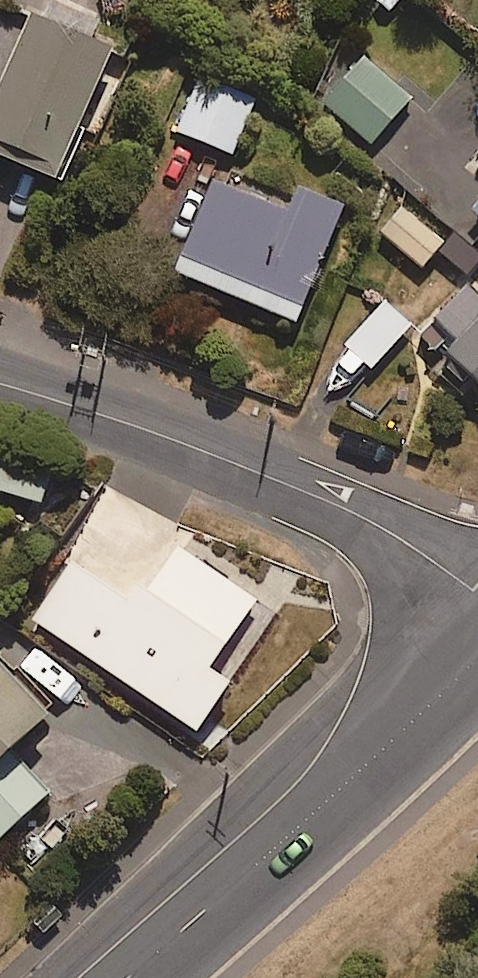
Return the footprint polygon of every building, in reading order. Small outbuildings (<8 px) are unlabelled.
[(96,10),(74,0),(36,0),(0,80),(0,150),(55,175),(113,44),(86,32),(96,10)] [(371,142),(411,94),(364,54),(324,103),(371,142)] [(233,153),(255,97),(196,73),(173,129),(233,153)] [(294,185),(287,204),(216,175),(177,270),(296,318),(343,205),(294,185)] [(378,231),(420,266),(443,238),(401,203),(378,231)] [(465,279),(419,333),(449,359),(439,370),(460,387),(465,381),(477,392),(477,290),(465,279)] [(372,367),(411,324),(385,300),(346,344),(372,367)] [(50,470),(0,456),(0,488),(41,500),(50,470)] [(183,549),(190,539),(117,490),(32,617),(196,728),(230,679),(209,665),(255,597),(183,549)] [(50,709),(0,654),(0,835),(50,790),(9,745),(50,709)]
